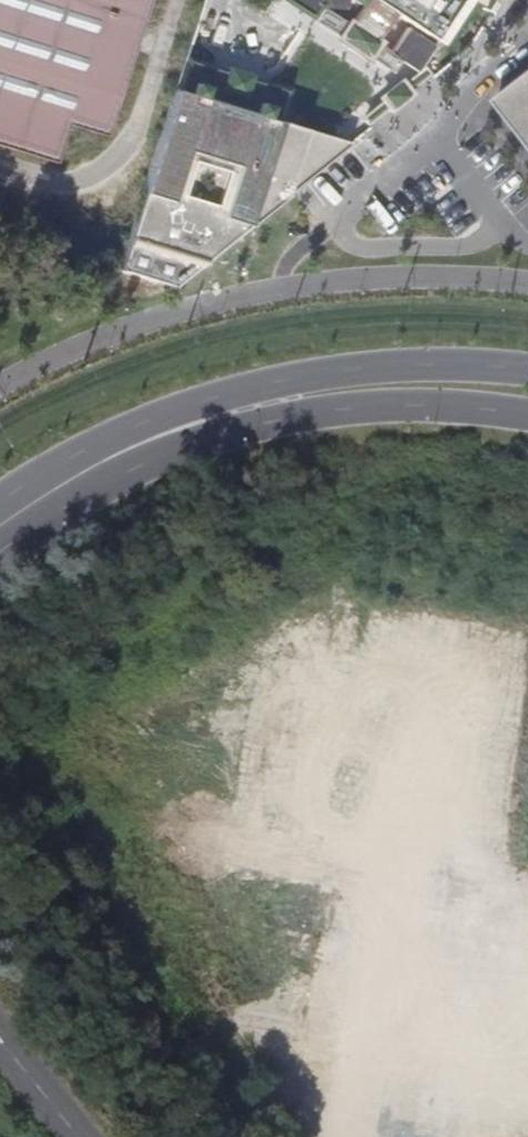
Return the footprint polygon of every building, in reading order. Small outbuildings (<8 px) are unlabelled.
[(61,161),(73,123),(111,135),(152,0),(0,0),(0,143),(61,161)] [(365,6),(365,10),(366,14),(371,19),(373,19),(377,19),(381,17),(387,8),(429,36),(437,25),(454,0),(369,0),(365,6)] [(469,46),(437,25),(429,36),(441,45),(428,56),(329,136),(351,143),(468,47),(469,46)] [(498,104),(527,143),(527,81),(498,104)] [(351,143),(329,136),(178,88),(133,230),(121,270),(174,287),(291,191),(351,143)]
